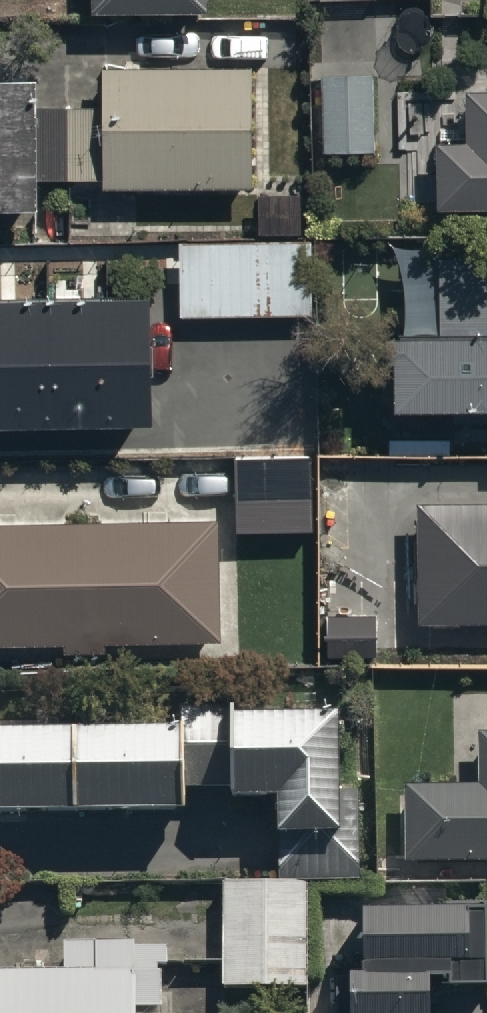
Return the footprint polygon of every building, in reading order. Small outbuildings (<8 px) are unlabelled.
[(253,63),(102,64),(102,104),(38,104),(38,72),(0,73),(0,202),(39,202),(39,178),(105,178),(105,184),(254,183),(253,63)] [(418,149),(416,72),(336,74),(338,151),(418,149)] [(466,87),(467,139),(437,140),(437,205),(486,205),(486,87),(466,87)] [(312,241),(181,242),(181,313),(312,312),(312,241)] [(439,329),(388,329),(389,400),(486,399),(486,253),(439,253),(439,329)] [(152,290),(0,293),(0,419),(155,416),(152,290)] [(308,453),(236,453),(237,529),(309,528),(308,453)] [(415,500),(416,619),(486,619),(486,500),(415,500)] [(220,516),(0,521),(0,641),(223,637),(220,516)] [(188,807),(188,787),(231,786),(231,793),(274,792),(275,828),(282,828),(283,876),(356,875),(355,790),(335,791),(333,712),(236,714),(236,704),(181,705),(181,723),(0,726),(0,811),(188,807)] [(479,732),(479,784),(404,784),(404,860),(486,860),(486,732),(479,732)] [(307,881),(225,880),(223,983),(305,984),(307,881)] [(399,1012),(427,1012),(427,969),(446,969),(446,977),(485,976),(484,893),(444,893),(444,899),(360,901),(361,967),(334,968),(334,1009),(309,1009),(309,1012),(399,1012)] [(172,945),(137,946),(136,941),(66,941),(66,969),(0,970),(0,1012),(166,1012),(165,965),(172,965),(172,945)]
